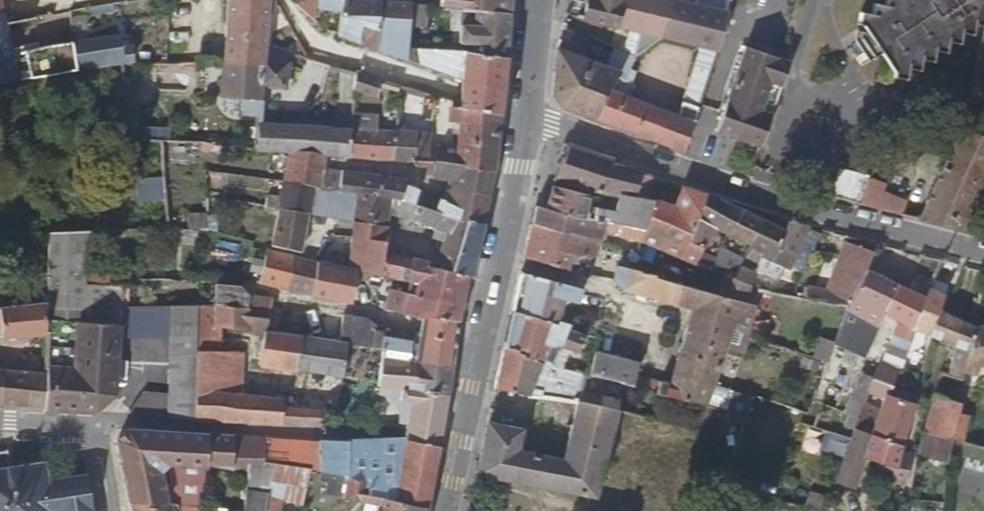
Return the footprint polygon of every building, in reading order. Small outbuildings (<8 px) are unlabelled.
[(221,64),(226,64),(261,66),(261,63),(283,64),(286,54),(263,48),(264,13),(271,13),(272,0),(226,0),(221,64)] [(309,0),(293,0),(293,5),(306,16),(309,0)] [(319,0),(315,0),(314,10),(340,12),(335,37),(372,50),(378,2),(371,2),(338,1),(319,0)] [(459,10),(464,11),(508,15),(510,0),(460,0),(459,10)] [(669,0),(585,0),(581,17),(661,36),(669,0)] [(727,12),(709,9),(711,0),(693,0),(692,4),(675,0),(669,0),(661,36),(710,49),(716,50),(727,12)] [(886,7),(875,5),(872,16),(862,14),(859,26),(865,28),(894,73),(893,80),(906,83),(907,71),(919,73),(922,62),(933,64),(935,54),(945,55),(948,44),(958,46),(960,36),(971,38),(974,26),(983,28),(983,0),(887,0),(886,7)] [(378,2),(372,50),(405,61),(407,49),(408,26),(409,6),(378,2)] [(422,28),(424,7),(409,6),(408,26),(422,28)] [(504,59),(508,15),(464,11),(462,26),(459,26),(458,41),(473,44),(472,55),(504,59)] [(56,74),(52,47),(35,50),(13,55),(6,25),(3,14),(0,15),(0,82),(56,74)] [(28,20),(6,25),(13,55),(35,50),(28,20)] [(117,38),(89,42),(94,68),(121,64),(128,64),(126,49),(119,49),(117,38)] [(88,39),(52,47),(56,74),(94,68),(89,42),(88,39)] [(499,115),(504,59),(472,55),(456,54),(448,53),(407,49),(405,61),(448,76),(449,71),(461,73),(458,102),(458,108),(499,115)] [(614,73),(558,49),(554,95),(561,107),(598,120),(615,76),(624,80),(629,69),(633,58),(622,53),(614,73)] [(713,61),(716,50),(710,49),(707,60),(713,61)] [(793,65),(783,62),(750,51),(721,136),(759,149),(765,150),(793,65)] [(226,64),(221,64),(219,98),(248,100),(247,117),(258,117),(260,88),(288,89),(289,65),(283,64),(261,63),(261,66),(226,64)] [(615,76),(598,120),(684,152),(699,107),(682,102),(680,107),(675,105),(671,114),(625,95),(634,72),(629,69),(624,80),(615,76)] [(353,89),(371,91),(376,80),(354,74),(353,89)] [(406,96),(409,89),(397,86),(395,93),(406,96)] [(353,89),(352,103),(371,104),(371,91),(353,89)] [(493,171),(499,115),(458,108),(458,102),(451,101),(451,117),(457,118),(455,150),(420,146),(420,135),(350,130),(350,141),(347,157),(416,162),(433,164),(493,171)] [(350,141),(350,130),(316,127),(259,124),(257,152),(288,154),(324,155),(347,157),(350,141)] [(919,219),(960,229),(981,182),(983,183),(983,141),(959,129),(919,219)] [(198,162),(199,154),(200,145),(172,143),(172,159),(198,162)] [(632,197),(638,173),(613,163),(614,159),(568,143),(553,181),(619,196),(619,195),(632,197)] [(209,155),(210,147),(200,145),(199,154),(209,155)] [(322,169),(324,155),(288,154),(282,184),(311,188),(319,189),(322,169)] [(488,197),(493,171),(433,164),(431,179),(448,182),(446,189),(488,197)] [(347,194),(374,198),(377,176),(322,169),(319,189),(337,192),(347,194)] [(220,201),(220,174),(204,172),(204,199),(220,201)] [(644,199),(650,177),(638,173),(632,197),(644,199)] [(398,202),(413,206),(417,192),(403,187),(404,179),(377,176),(374,198),(398,202)] [(136,202),(163,199),(161,177),(134,179),(136,202)] [(277,211),(282,184),(261,180),(257,207),(277,211)] [(311,188),(282,184),(277,211),(306,215),(311,188)] [(586,194),(551,186),(545,207),(603,220),(605,212),(588,208),(589,205),(584,204),(586,194)] [(868,187),(860,205),(894,212),(899,200),(868,187)] [(483,224),(488,197),(446,189),(444,201),(443,201),(438,199),(435,212),(483,224)] [(696,220),(706,197),(686,190),(679,210),(681,213),(696,220)] [(344,210),(347,194),(337,192),(334,208),(344,210)] [(413,206),(435,212),(438,199),(417,192),(413,206)] [(470,278),(483,224),(435,212),(413,206),(398,202),(374,198),(347,194),(344,210),(352,212),(351,223),(386,228),(387,215),(446,232),(433,269),(436,272),(470,278)] [(645,229),(653,200),(644,199),(632,197),(619,195),(619,196),(611,222),(621,224),(641,228),(645,229)] [(728,235),(740,210),(706,197),(696,220),(691,233),(701,237),(707,225),(728,235)] [(694,266),(699,254),(702,248),(698,245),(687,241),(673,235),(681,213),(679,210),(653,200),(645,229),(641,228),(636,241),(665,250),(664,255),(694,266)] [(899,200),(894,212),(900,215),(905,202),(899,200)] [(621,224),(611,222),(603,220),(545,207),(534,204),(531,223),(599,243),(602,230),(620,234),(621,224)] [(750,246),(762,220),(740,210),(728,235),(750,246)] [(300,255),(306,215),(277,211),(270,249),(300,255)] [(185,216),(186,232),(196,232),(205,232),(205,216),(185,216)] [(789,268),(807,226),(789,222),(785,230),(762,220),(750,246),(743,261),(755,266),(760,257),(789,268)] [(385,243),(386,228),(351,223),(350,238),(385,243)] [(599,243),(531,223),(523,257),(577,273),(578,271),(582,257),(592,260),(599,243)] [(43,407),(91,412),(112,395),(118,335),(120,324),(80,322),(84,285),(88,233),(48,234),(46,302),(45,317),(44,353),(44,373),(43,407)] [(698,245),(701,237),(691,233),(687,241),(698,245)] [(463,305),(470,278),(436,272),(433,269),(426,266),(426,263),(382,254),(385,243),(350,238),(347,270),(360,272),(366,274),(369,275),(407,282),(406,296),(463,305)] [(871,253),(844,241),(833,271),(859,282),(871,253)] [(287,291),(293,259),(266,254),(260,286),(287,291)] [(710,272),(715,260),(699,254),(694,266),(710,272)] [(929,289),(942,260),(922,256),(911,291),(898,320),(892,335),(908,340),(912,328),(929,289)] [(311,296),(316,264),(293,259),(287,291),(311,296)] [(735,280),(739,269),(715,260),(710,272),(723,277),(735,280)] [(360,272),(347,270),(316,264),(311,296),(349,305),(353,280),(359,281),(360,272)] [(615,268),(612,279),(620,290),(676,306),(681,287),(615,268)] [(735,280),(748,285),(754,274),(739,269),(735,280)] [(582,290),(519,271),(511,312),(558,325),(560,320),(565,301),(577,304),(582,290)] [(883,313),(895,284),(868,271),(849,307),(826,362),(818,385),(841,393),(857,356),(863,358),(883,313)] [(754,307),(759,292),(747,289),(748,285),(735,280),(723,277),(721,284),(717,296),(754,307)] [(898,320),(911,291),(895,284),(883,313),(898,320)] [(120,324),(121,308),(123,287),(123,286),(84,285),(80,322),(120,324)] [(282,337),(285,308),(271,305),(268,301),(268,292),(246,287),(245,289),(213,285),(212,293),(211,305),(245,308),(246,316),(266,319),(265,334),(282,337)] [(681,287),(676,306),(693,311),(699,291),(681,287)] [(924,333),(937,309),(943,296),(929,289),(912,328),(924,333)] [(748,328),(754,307),(717,296),(699,291),(693,311),(684,338),(724,351),(730,336),(734,324),(748,328)] [(459,326),(463,305),(406,296),(404,309),(387,306),(385,313),(420,320),(457,325),(459,326)] [(44,353),(45,317),(46,302),(0,308),(0,332),(2,337),(36,334),(35,352),(44,353)] [(169,418),(195,421),(197,352),(196,305),(171,307),(170,335),(168,397),(169,418)] [(257,367),(294,374),(300,340),(282,337),(265,334),(266,319),(246,316),(245,308),(211,305),(196,305),(197,352),(230,355),(230,348),(219,347),(220,329),(246,335),(262,340),(257,367)] [(170,335),(171,307),(121,308),(120,324),(118,335),(143,335),(170,335)] [(933,336),(943,312),(937,309),(924,333),(933,336)] [(558,325),(511,312),(503,347),(540,362),(560,368),(569,348),(577,350),(582,334),(566,329),(569,322),(560,320),(558,325)] [(938,378),(959,383),(961,373),(976,376),(979,365),(983,365),(983,325),(971,327),(943,312),(933,336),(954,346),(950,366),(942,363),(938,378)] [(337,346),(342,317),(337,315),(321,321),(322,343),(337,346)] [(445,397),(449,367),(424,363),(425,356),(416,356),(417,345),(385,340),(365,319),(342,317),(337,346),(344,347),(383,354),(381,360),(409,365),(406,390),(445,397)] [(449,367),(457,325),(420,320),(417,345),(416,356),(425,356),(424,363),(449,367)] [(141,394),(168,397),(170,335),(143,335),(141,394)] [(672,371),(713,383),(724,351),(684,338),(672,371)] [(339,383),(344,347),(337,346),(322,343),(305,340),(300,340),(294,374),(339,383)] [(817,340),(811,360),(825,363),(831,343),(817,340)] [(540,362),(503,347),(494,387),(523,394),(529,393),(546,396),(565,399),(567,390),(533,382),(540,362)] [(594,351),(587,375),(631,387),(638,363),(594,351)] [(34,372),(44,373),(44,353),(35,352),(34,372)] [(232,424),(236,395),(237,356),(230,355),(197,352),(195,421),(232,424)] [(439,433),(445,397),(406,390),(409,365),(381,360),(377,388),(400,391),(399,402),(410,402),(404,429),(439,433)] [(897,369),(881,362),(874,378),(891,385),(897,369)] [(1,405),(43,407),(44,373),(34,372),(1,370),(1,405)] [(705,406),(706,404),(713,383),(672,371),(669,384),(653,380),(649,383),(646,391),(705,406)] [(863,373),(846,413),(859,418),(860,415),(864,403),(874,378),(863,373)] [(888,394),(891,385),(874,378),(864,403),(881,410),(877,421),(860,415),(859,418),(855,430),(901,445),(914,404),(888,394)] [(713,385),(705,413),(743,425),(752,396),(713,385)] [(578,392),(576,401),(598,406),(599,396),(578,392)] [(127,415),(169,418),(168,397),(141,394),(127,415)] [(232,424),(319,426),(321,414),(282,409),(282,401),(236,395),(232,424)] [(521,431),(485,423),(475,472),(593,498),(615,410),(598,406),(576,401),(565,399),(546,396),(545,406),(574,411),(561,461),(516,451),(521,431)] [(927,412),(918,455),(947,463),(949,464),(953,441),(958,416),(960,405),(931,399),(927,412)] [(958,416),(953,441),(965,444),(970,419),(958,416)] [(436,447),(439,433),(404,429),(403,441),(436,447)] [(196,465),(197,435),(123,430),(114,430),(115,441),(128,505),(166,504),(160,464),(196,465)] [(899,451),(901,445),(855,430),(839,471),(836,481),(854,488),(865,460),(894,470),(890,484),(904,486),(910,454),(899,451)] [(229,472),(231,437),(197,435),(196,465),(206,467),(229,472)] [(425,509),(436,447),(403,441),(344,442),(342,445),(231,437),(229,472),(246,475),(249,464),(262,465),(268,466),(323,473),(345,476),(345,481),(367,485),(364,497),(425,509)] [(88,480),(50,486),(50,481),(53,480),(54,477),(51,475),(49,475),(48,470),(16,474),(12,449),(0,451),(0,510),(93,510),(88,480)] [(425,509),(364,497),(367,485),(345,481),(345,476),(323,473),(322,484),(345,488),(346,498),(331,496),(327,507),(318,505),(316,510),(425,510),(425,509)] [(318,505),(269,491),(268,494),(263,510),(316,510),(318,505)] [(268,494),(245,492),(242,510),(263,510),(268,494)] [(202,507),(203,498),(195,497),(194,506),(202,507)]
